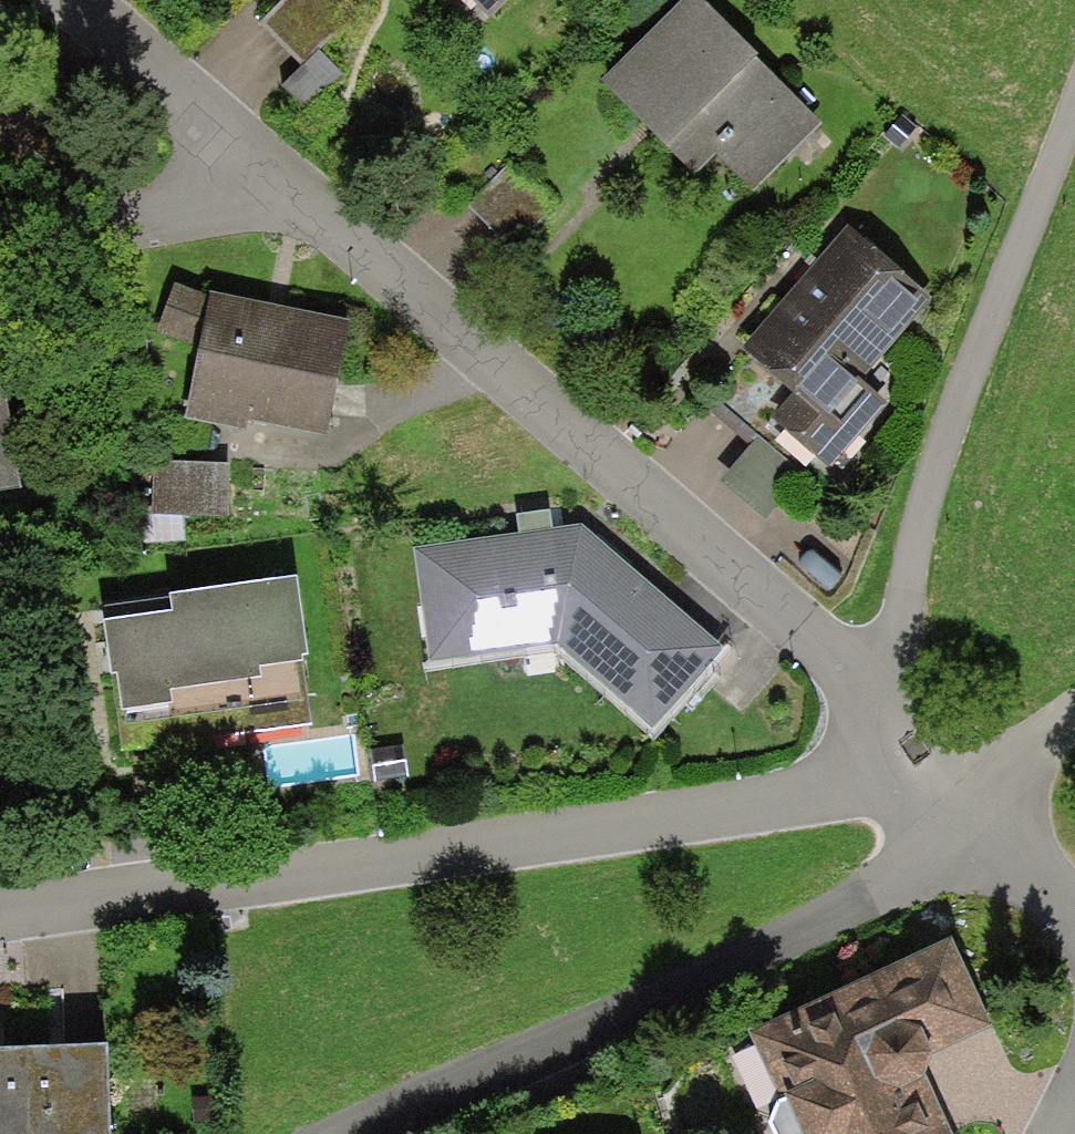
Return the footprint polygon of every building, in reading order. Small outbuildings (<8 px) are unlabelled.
[(346,0),(286,0),(261,25),(300,66),(357,11),(346,0)] [(489,19),(508,0),(470,0),(489,19)] [(701,0),(689,0),(602,85),(696,180),(717,159),(752,194),(821,126),(755,60),(758,58),(701,0)] [(320,53),(284,86),(306,110),(343,76),(320,53)] [(509,251),(556,208),(514,163),(467,207),(509,251)] [(931,299),(848,228),(741,351),(794,396),(773,421),(829,469),(885,405),(859,383),(931,299)] [(199,349),(210,299),(176,286),(158,333),(199,349)] [(351,323),(211,294),(210,299),(199,349),(184,421),(244,434),(246,424),(326,441),(351,323)] [(22,492),(0,367),(0,496),(22,492)] [(805,480),(758,441),(722,483),(768,523),(805,480)] [(230,465),(154,463),(153,516),(229,518),(230,465)] [(722,649),(582,528),(413,552),(428,665),(558,644),(653,730),(722,649)] [(172,615),(105,624),(121,753),(311,725),(303,659),(308,659),(297,579),(170,597),(172,615)] [(750,1034),(781,1103),(770,1125),(774,1133),(951,1133),(926,1078),(931,1056),(993,1028),(953,942),(750,1034)] [(29,1133),(110,1133),(107,1050),(26,1053),(29,1133)] [(26,1053),(0,1053),(0,1133),(29,1133),(26,1053)]
